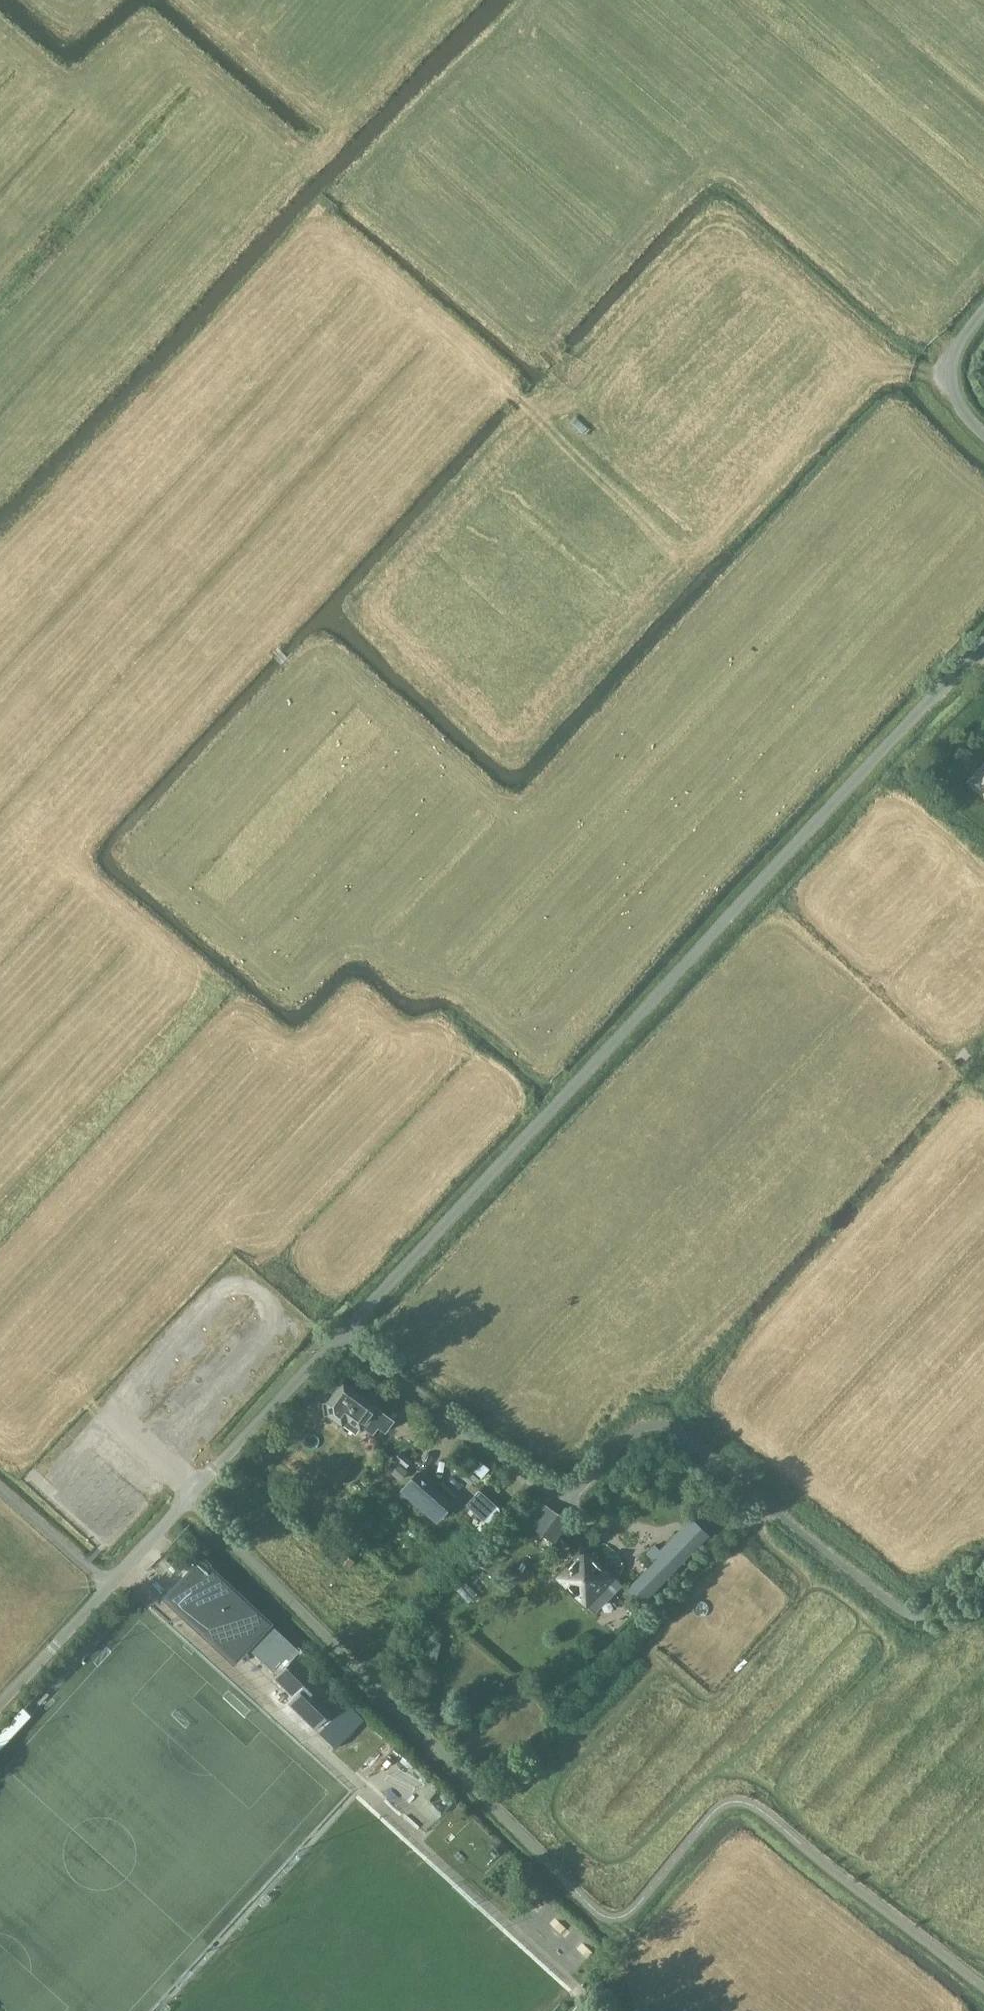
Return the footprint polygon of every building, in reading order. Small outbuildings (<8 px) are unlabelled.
[(967,780),(983,797),(983,761),(967,780)] [(360,1430),(363,1426),(373,1434),(378,1427),(386,1432),(395,1420),(377,1407),(343,1382),(328,1402),(322,1402),(324,1416),(331,1415),(344,1424),(347,1420),(360,1430)] [(402,1451),(394,1459),(404,1468),(412,1460),(402,1451)] [(479,1459),(471,1468),(481,1477),(490,1468),(479,1459)] [(393,1474),(385,1483),(391,1488),(398,1479),(399,1480),(407,1471),(399,1464),(391,1473),(393,1474)] [(400,1491),(437,1523),(454,1504),(417,1471),(400,1491)] [(466,1504),(483,1521),(498,1505),(480,1489),(466,1504)] [(522,1521),(554,1543),(569,1521),(537,1499),(522,1521)] [(325,1511),(318,1522),(326,1528),(334,1517),(325,1511)] [(641,1604),(709,1535),(690,1517),(659,1550),(653,1545),(646,1552),(653,1559),(625,1588),(641,1604)] [(589,1607),(595,1613),(623,1585),(584,1547),(553,1577),(586,1609),(589,1607)] [(201,1556),(162,1598),(234,1665),(249,1648),(272,1625),(274,1623),(201,1556)] [(348,1556),(342,1562),(348,1568),(353,1562),(348,1556)] [(272,1625),(249,1648),(277,1675),(274,1678),(294,1698),(289,1704),(337,1749),(364,1720),(357,1713),(358,1712),(344,1699),(338,1704),(319,1686),(325,1679),(297,1653),(299,1652),(272,1625)] [(0,1733),(0,1749),(32,1715),(23,1708),(0,1733)]
